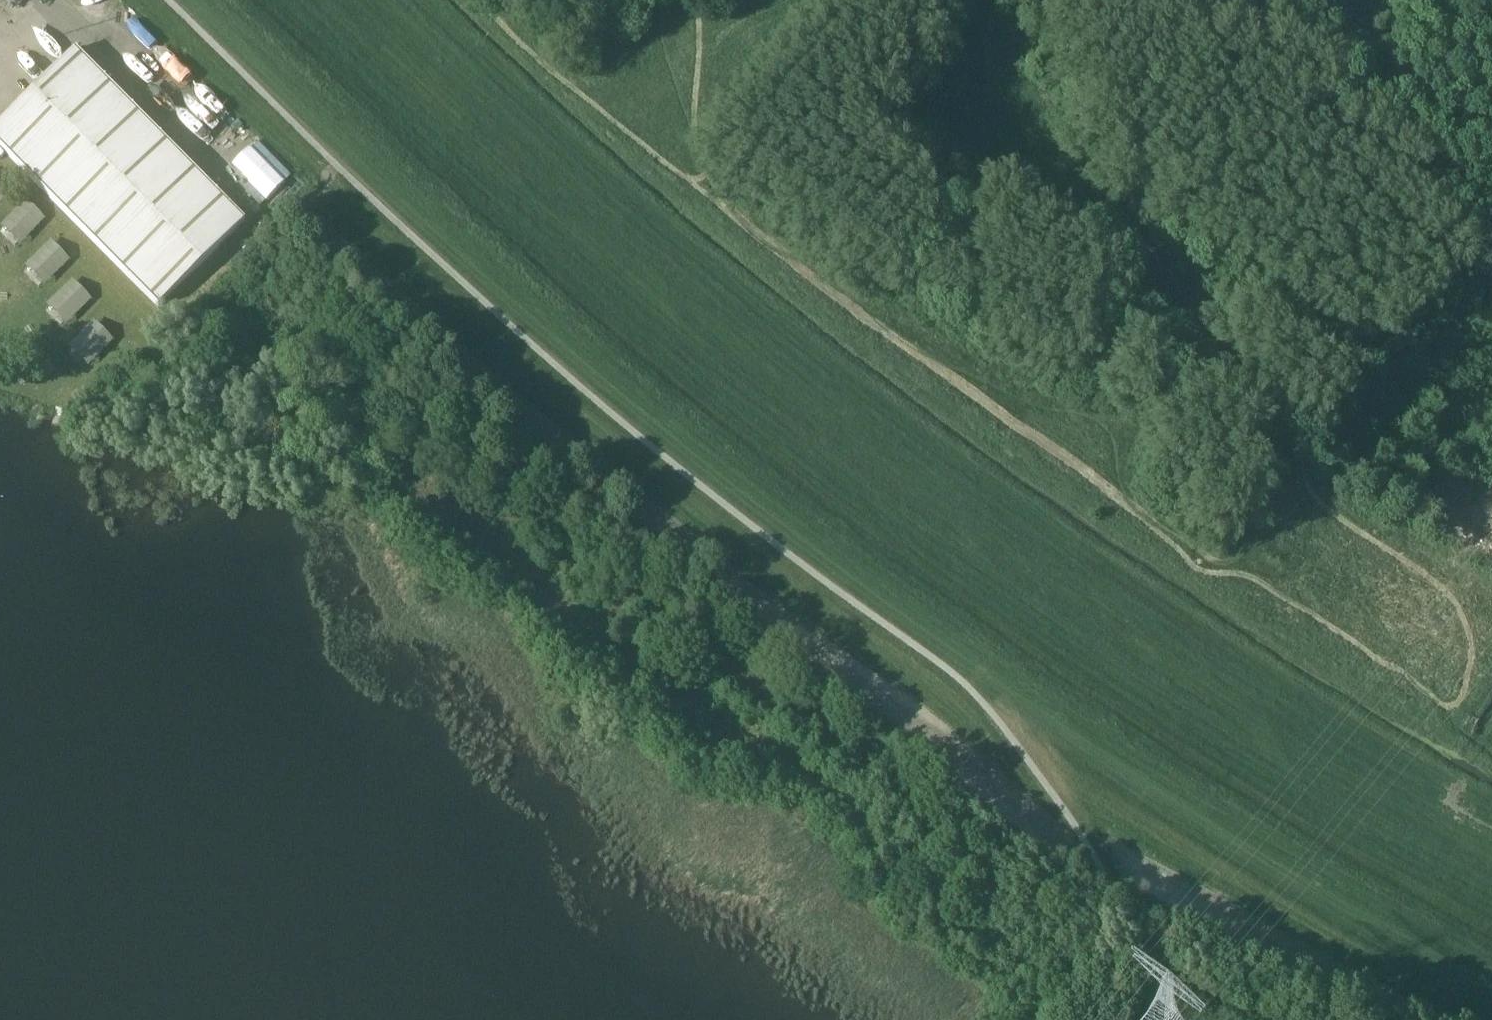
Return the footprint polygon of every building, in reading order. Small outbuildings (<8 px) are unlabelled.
[(0,125),(0,146),(159,307),(246,221),(76,49),(0,125)] [(0,210),(0,229),(2,232),(11,227),(1,209),(0,210)] [(42,216),(21,234),(28,243),(49,224),(42,216)]
